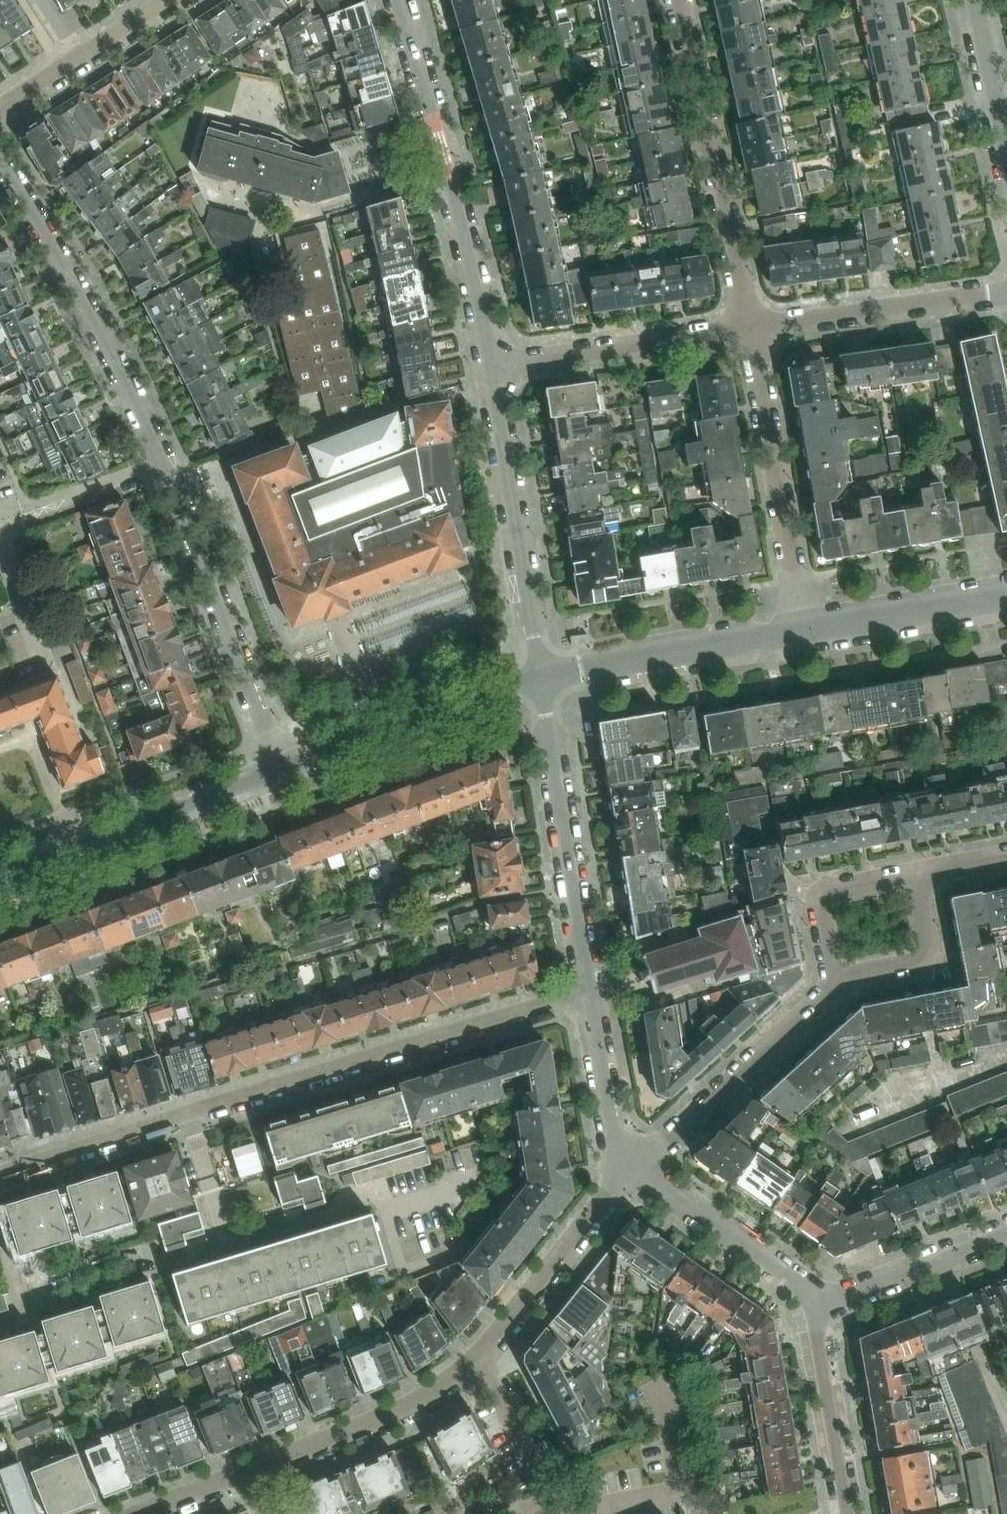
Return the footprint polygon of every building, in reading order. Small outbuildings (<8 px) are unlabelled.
[(11,42),(31,29),(13,0),(0,0),(0,24),(11,42)] [(213,11),(234,44),(251,32),(230,0),(213,11)] [(251,32),(267,21),(254,0),(230,0),(251,32)] [(267,21),(283,9),(277,0),(254,0),(267,21)] [(364,3),(362,0),(329,0),(321,6),(324,15),(312,19),(308,12),(282,30),(286,43),(306,28),(314,23),(364,3)] [(495,20),(489,0),(451,0),(459,30),(495,20)] [(542,0),(534,0),(539,16),(546,14),(542,0)] [(606,22),(648,15),(645,0),(601,0),(606,22)] [(713,11),(756,1),(755,0),(711,0),(713,11)] [(870,46),(912,37),(908,19),(904,20),(900,0),(860,0),(870,46)] [(713,11),(718,34),(761,24),(756,1),(713,11)] [(332,38),(371,27),(364,3),(314,23),(306,28),(309,35),(317,33),(319,43),(332,38)] [(217,56),(234,44),(213,11),(196,22),(217,56)] [(606,22),(611,44),(653,36),(648,15),(606,22)] [(470,68),(506,57),(495,20),(459,30),(470,68)] [(554,43),(548,22),(541,24),(547,45),(554,43)] [(573,31),(570,22),(555,26),(560,43),(571,40),(568,32),(573,31)] [(13,44),(11,42),(0,24),(0,52),(13,44)] [(718,34),(723,56),(766,47),(761,24),(718,34)] [(189,27),(172,37),(195,73),(211,62),(189,27)] [(327,66),(378,51),(371,27),(332,38),(337,54),(325,57),(327,66)] [(802,39),(811,37),(810,28),(800,30),(802,39)] [(838,71),(830,34),(818,37),(826,74),(838,71)] [(309,73),(298,35),(286,43),(296,76),(309,73)] [(611,44),(616,68),(658,60),(653,36),(611,44)] [(172,37),(155,48),(178,85),(195,73),(172,37)] [(811,37),(802,39),(803,47),(813,45),(811,37)] [(915,52),(912,37),(870,46),(885,113),(926,105),(922,86),(919,87),(911,53),(915,52)] [(723,56),(728,78),(771,69),(766,47),(723,56)] [(155,48),(138,59),(162,96),(178,85),(155,48)] [(254,49),(244,55),(249,62),(255,62),(260,58),(254,49)] [(341,71),(346,85),(384,74),(378,51),(327,66),(330,74),(341,71)] [(518,99),(516,94),(506,57),(470,68),(483,109),(518,99)] [(319,60),(315,64),(316,69),(326,66),(323,58),(319,60)] [(146,107),(162,96),(138,59),(122,70),(146,107)] [(227,62),(224,59),(211,69),(214,73),(227,62)] [(559,59),(552,61),(554,70),(558,82),(565,80),(562,68),(559,59)] [(616,68),(621,90),(663,82),(658,60),(616,68)] [(571,80),(581,77),(579,69),(569,72),(571,80)] [(728,78),(733,101),(776,93),(771,69),(728,78)] [(554,70),(537,75),(541,87),(558,82),(554,70)] [(114,74),(98,85),(122,122),(138,111),(114,74)] [(338,103),(341,111),(391,96),(384,74),(346,85),(350,99),(338,103)] [(810,76),(812,84),(822,82),(820,74),(810,76)] [(581,77),(571,80),(573,88),(583,85),(581,77)] [(282,82),(272,84),(278,103),(288,101),(282,82)] [(621,90),(626,113),(668,105),(663,82),(621,90)] [(824,90),(822,82),(812,84),(814,93),(824,90)] [(98,85),(81,96),(105,133),(122,122),(98,85)] [(317,95),(321,109),(329,107),(325,92),(317,95)] [(736,124),(736,125),(781,116),(776,93),(733,101),(738,123),(736,124)] [(81,96),(64,106),(88,143),(105,133),(81,96)] [(398,120),(391,96),(341,111),(343,119),(354,116),(359,131),(398,120)] [(483,109),(493,145),(528,135),(518,99),(483,109)] [(626,113),(631,136),(673,128),(668,105),(626,113)] [(71,154),(88,143),(64,106),(47,117),(71,154)] [(147,121),(155,116),(150,109),(142,114),(147,121)] [(599,122),(615,118),(613,110),(597,114),(599,122)] [(856,151),(848,113),(836,116),(844,153),(856,151)] [(736,125),(741,148),(781,140),(777,118),(781,117),(781,116),(736,125)] [(615,118),(599,122),(601,130),(617,126),(615,118)] [(56,188),(61,185),(66,181),(59,171),(63,168),(60,164),(68,159),(61,147),(56,149),(54,146),(51,149),(49,146),(57,141),(44,119),(22,134),(20,140),(48,186),(56,188)] [(833,129),(831,120),(820,122),(822,131),(833,129)] [(577,121),(564,124),(567,134),(580,130),(577,121)] [(153,130),(148,122),(137,130),(142,138),(153,130)] [(951,189),(948,175),(945,175),(938,142),(941,141),(937,123),(896,132),(910,199),(951,189)] [(298,132),(317,144),(328,140),(323,124),(298,132)] [(310,158),(277,138),(238,127),(236,138),(208,130),(196,172),(311,203),(311,205),(331,198),(353,193),(343,151),(326,155),(313,159),(310,158)] [(352,133),(350,127),(331,133),(333,139),(352,133)] [(637,137),(641,157),(680,150),(676,129),(673,128),(631,136),(632,138),(637,137)] [(833,129),(822,131),(824,140),(835,137),(833,129)] [(589,161),(581,134),(574,136),(581,163),(589,161)] [(539,174),(528,135),(493,145),(504,183),(539,174)] [(741,148),(746,170),(791,161),(790,160),(786,161),(781,140),(741,148)] [(155,143),(146,150),(151,156),(160,150),(155,143)] [(641,182),(642,183),(686,174),(680,150),(641,157),(646,181),(641,182)] [(61,185),(74,203),(104,182),(96,171),(108,162),(103,155),(66,181),(61,185)] [(606,168),(604,160),(594,162),(596,171),(606,168)] [(748,171),(753,193),(796,184),(791,161),(746,170),(747,171),(748,171)] [(606,168),(596,171),(598,179),(608,177),(606,168)] [(805,173),(807,182),(822,179),(820,170),(805,173)] [(597,200),(592,172),(584,174),(590,201),(597,200)] [(116,173),(104,182),(74,203),(88,222),(118,201),(110,190),(122,180),(116,173)] [(549,211),(539,174),(504,183),(513,219),(549,211)] [(686,175),(686,174),(642,183),(645,197),(631,201),(632,204),(622,206),(623,209),(614,211),(614,212),(689,197),(684,175),(686,175)] [(864,197),(860,177),(849,180),(853,199),(864,197)] [(823,188),(822,179),(807,182),(809,191),(823,188)] [(796,184),(753,193),(759,216),(801,207),(796,184)] [(167,191),(174,202),(184,196),(178,185),(167,191)] [(138,187),(131,192),(136,199),(143,194),(138,187)] [(955,208),(951,189),(910,199),(925,266),(966,257),(962,241),(959,241),(952,208),(955,208)] [(131,192),(118,201),(88,222),(102,240),(132,219),(124,209),(136,199),(131,192)] [(201,192),(192,198),(201,214),(210,209),(201,192)] [(652,228),(693,219),(689,197),(614,212),(616,221),(636,216),(635,211),(647,209),(652,228)] [(406,224),(400,200),(352,214),(332,218),(338,242),(344,240),(340,224),(353,221),(363,218),(362,216),(367,215),(371,234),(406,224)] [(605,238),(598,205),(591,207),(598,239),(605,238)] [(879,242),(875,209),(862,211),(870,273),(895,270),(892,246),(897,245),(896,240),(879,242)] [(102,240),(117,260),(146,237),(137,226),(150,218),(144,210),(132,219),(102,240)] [(833,211),(834,223),(842,222),(841,210),(833,211)] [(513,219),(521,255),(557,247),(551,215),(549,211),(513,219)] [(796,229),(794,216),(786,217),(788,230),(796,229)] [(775,285),(793,282),(792,280),(788,246),(785,246),(782,230),(787,230),(785,218),(763,221),(767,249),(764,249),(770,280),(775,285)] [(372,239),(377,257),(411,247),(406,224),(371,234),(357,238),(338,242),(343,265),(352,263),(348,247),(358,245),(368,242),(368,241),(372,239)] [(192,230),(198,240),(205,236),(200,226),(192,230)] [(700,243),(698,229),(676,232),(677,242),(678,242),(679,246),(700,243)] [(159,230),(146,237),(117,260),(128,280),(160,262),(153,251),(158,247),(156,243),(165,238),(159,230)] [(274,303),(297,397),(320,391),(328,424),(329,426),(364,418),(363,413),(319,230),(283,239),(298,297),(274,303)] [(668,243),(677,242),(676,232),(667,234),(668,243)] [(850,274),(862,272),(861,270),(865,269),(861,235),(835,239),(840,273),(849,272),(850,274)] [(10,265),(13,264),(3,239),(0,240),(0,269),(10,265)] [(838,274),(840,273),(835,239),(811,242),(817,277),(826,275),(826,278),(838,276),(838,274)] [(817,277),(811,242),(788,246),(792,280),(802,279),(802,281),(815,279),(815,277),(817,277)] [(378,263),(382,281),(417,271),(411,247),(377,257),(362,262),(344,266),(345,274),(364,269),(374,266),(373,264),(378,263)] [(521,255),(528,293),(564,286),(573,285),(584,283),(587,282),(584,269),(562,273),(557,247),(521,255)] [(646,266),(634,267),(639,303),(641,303),(641,305),(654,303),(653,301),(662,300),(657,264),(655,250),(644,251),(646,266)] [(624,269),(610,271),(615,306),(618,306),(618,308),(630,306),(629,304),(639,303),(634,267),(631,251),(622,252),(624,269)] [(174,255),(160,262),(128,280),(139,300),(172,282),(165,271),(178,262),(174,255)] [(596,309),(596,311),(607,310),(607,307),(615,306),(610,271),(608,256),(598,258),(600,272),(586,274),(593,309),(596,309)] [(705,257),(680,261),(685,297),(685,299),(706,296),(711,290),(705,257)] [(251,274),(245,259),(234,264),(240,278),(251,274)] [(685,297),(680,261),(657,264),(662,300),(664,299),(665,301),(677,300),(677,298),(685,297)] [(18,285),(10,265),(0,269),(0,293),(18,285)] [(383,286),(387,305),(422,295),(417,271),(382,281),(368,285),(349,289),(351,296),(369,292),(378,289),(378,287),(383,286)] [(153,326),(198,303),(192,290),(193,289),(189,281),(143,306),(153,326)] [(588,304),(584,283),(573,285),(577,306),(588,304)] [(27,307),(25,304),(18,285),(0,293),(0,319),(27,307)] [(258,295),(253,285),(241,291),(246,301),(258,295)] [(571,324),(564,286),(528,293),(534,323),(538,322),(540,328),(571,324)] [(388,311),(392,329),(427,319),(422,295),(387,305),(372,309),(374,317),(384,314),(384,312),(388,311)] [(153,326),(164,346),(210,323),(203,310),(208,308),(203,300),(198,303),(153,326)] [(370,309),(368,302),(355,306),(357,311),(358,313),(370,309)] [(4,342),(37,328),(27,307),(0,319),(0,334),(4,342)] [(263,318),(260,309),(250,315),(254,322),(263,318)] [(393,334),(396,353),(431,342),(427,319),(392,329),(377,333),(368,335),(366,325),(358,327),(362,345),(379,341),(388,338),(388,336),(393,334)] [(211,322),(210,323),(164,346),(176,366),(219,344),(213,332),(215,330),(211,322)] [(14,363),(47,348),(37,328),(4,342),(0,344),(0,355),(8,352),(14,363)] [(269,344),(266,332),(253,337),(258,349),(269,344)] [(1006,432),(1006,399),(993,336),(957,344),(963,370),(962,371),(978,439),(1006,432)] [(397,358),(401,377),(436,367),(431,342),(396,353),(381,357),(364,361),(366,368),(383,365),(393,362),(392,359),(397,358)] [(176,366),(186,386),(218,370),(212,358),(226,351),(222,343),(219,344),(176,366)] [(963,370),(957,344),(957,343),(945,346),(948,370),(961,368),(962,371),(963,370)] [(931,349),(931,345),(888,351),(894,387),(935,381),(934,373),(931,349)] [(948,370),(945,346),(931,349),(934,373),(948,370)] [(24,384),(57,369),(47,348),(14,363),(0,370),(0,372),(3,379),(18,372),(24,384)] [(884,352),(839,358),(840,365),(844,387),(867,384),(868,388),(890,385),(884,352)] [(840,365),(839,358),(830,359),(831,366),(840,365)] [(793,407),(796,407),(826,402),(820,371),(828,370),(826,360),(792,364),(793,370),(787,371),(793,407)] [(197,409),(229,392),(223,380),(228,377),(227,375),(236,371),(233,362),(218,370),(186,386),(197,409)] [(840,365),(831,366),(832,373),(841,372),(840,365)] [(440,391),(436,367),(401,377),(386,381),(373,384),(375,391),(388,388),(388,389),(398,386),(397,384),(401,383),(405,402),(440,391)] [(28,393),(34,405),(67,390),(57,369),(24,384),(9,391),(13,400),(28,393)] [(675,382),(679,409),(680,413),(684,413),(682,397),(691,396),(690,391),(697,390),(702,421),(732,416),(735,415),(729,383),(727,380),(723,380),(722,375),(675,382)] [(255,379),(243,385),(247,392),(259,386),(255,379)] [(660,412),(679,409),(675,382),(645,386),(650,420),(661,418),(660,412)] [(552,420),(585,415),(598,412),(593,384),(544,392),(548,413),(551,413),(552,420)] [(197,409),(207,429),(239,413),(233,400),(247,392),(243,385),(229,392),(197,409)] [(67,390),(34,405),(19,412),(23,421),(25,420),(30,432),(77,411),(67,390)] [(826,402),(796,407),(802,438),(878,424),(877,415),(853,419),(835,420),(832,402),(826,402)] [(232,454),(258,446),(251,432),(249,433),(243,422),(258,414),(253,405),(239,413),(207,429),(217,449),(227,445),(232,454)] [(293,449),(234,471),(246,501),(247,501),(278,581),(275,582),(292,627),(322,615),(324,620),(347,611),(344,602),(368,593),(369,596),(402,584),(401,581),(427,571),(428,575),(461,562),(457,550),(467,546),(464,524),(449,530),(446,521),(460,516),(462,516),(446,405),(407,411),(407,414),(384,418),(384,419),(366,423),(307,448),(310,458),(298,463),(293,449)] [(647,428),(643,405),(632,407),(636,430),(647,428)] [(48,434),(53,446),(86,431),(77,411),(30,432),(29,433),(33,441),(48,434)] [(12,425),(17,420),(14,413),(4,417),(7,424),(12,425)] [(585,415),(552,420),(556,444),(612,434),(611,425),(596,427),(587,428),(585,415)] [(684,445),(686,455),(737,447),(732,416),(702,421),(698,421),(701,442),(684,445)] [(802,438),(807,468),(842,463),(839,443),(857,439),(880,436),(878,424),(802,438)] [(636,430),(640,454),(651,452),(647,428),(636,430)] [(45,460),(51,473),(96,452),(86,431),(53,446),(38,453),(43,462),(45,460)] [(670,438),(669,431),(653,433),(656,448),(670,438)] [(1006,531),(1006,432),(978,439),(994,506),(1000,532),(1006,531)] [(556,444),(560,467),(592,462),(590,448),(598,447),(613,445),(612,434),(556,444)] [(899,454),(897,438),(885,439),(890,473),(901,471),(898,454),(899,454)] [(940,447),(941,456),(973,450),(971,439),(940,445),(940,447)] [(705,463),(708,482),(742,477),(737,447),(686,455),(687,466),(705,463)] [(905,452),(906,461),(941,456),(940,447),(905,452)] [(674,451),(658,453),(659,461),(675,459),(674,451)] [(94,478),(106,473),(96,452),(51,473),(48,474),(52,482),(67,476),(72,485),(94,478)] [(651,452),(640,454),(644,477),(655,475),(651,452)] [(854,462),(856,479),(887,474),(884,456),(868,459),(869,460),(854,462)] [(675,459),(659,461),(660,470),(677,468),(675,459)] [(592,462),(560,467),(563,491),(605,484),(603,473),(595,475),(592,462)] [(842,463),(807,468),(813,500),(836,496),(836,489),(842,488),(845,484),(842,463)] [(926,472),(939,542),(962,538),(961,535),(957,513),(955,503),(944,504),(941,484),(939,484),(937,477),(932,478),(930,471),(926,472)] [(921,509),(901,512),(907,547),(939,542),(926,472),(915,473),(921,509)] [(655,475),(644,477),(645,485),(656,483),(655,475)] [(748,511),(742,477),(708,482),(711,502),(716,506),(721,506),(721,510),(728,515),(748,511)] [(563,491),(567,515),(600,509),(598,494),(607,492),(621,490),(619,481),(605,484),(563,491)] [(877,552),(907,547),(901,512),(881,515),(878,498),(875,499),(872,481),(863,483),(866,500),(868,500),(877,552)] [(860,519),(840,522),(846,558),(877,552),(868,500),(866,500),(863,483),(855,484),(860,519)] [(675,489),(665,491),(668,508),(677,506),(675,489)] [(80,555),(135,534),(122,497),(91,508),(93,513),(84,516),(94,544),(78,550),(80,555)] [(824,561),(846,558),(840,522),(840,520),(830,521),(828,510),(841,508),(839,500),(811,505),(821,559),(824,561)] [(600,509),(567,515),(571,540),(604,534),(602,519),(605,519),(605,517),(617,514),(616,506),(600,509)] [(1000,532),(994,506),(982,508),(987,532),(999,531),(999,532),(1000,532)] [(974,534),(987,532),(982,508),(971,510),(974,534)] [(707,509),(697,510),(709,581),(740,576),(734,541),(713,544),(707,509)] [(652,511),(654,527),(660,527),(667,525),(665,510),(652,511)] [(671,551),(672,553),(678,586),(709,581),(697,510),(685,512),(692,547),(671,551)] [(961,535),(974,534),(971,510),(957,513),(961,535)] [(733,537),(734,541),(740,576),(757,573),(761,569),(752,515),(725,519),(727,527),(738,525),(739,536),(733,537)] [(611,533),(604,534),(571,540),(577,577),(612,571),(609,556),(614,555),(611,533)] [(99,555),(109,583),(148,568),(135,534),(80,555),(82,562),(99,555)] [(644,591),(678,586),(672,553),(639,558),(642,577),(644,591)] [(109,583),(114,597),(156,581),(150,567),(148,568),(109,583)] [(645,593),(644,591),(642,577),(618,582),(616,571),(612,571),(577,577),(582,603),(645,593)] [(114,597),(120,613),(161,597),(156,581),(114,597)] [(167,613),(161,597),(120,613),(110,617),(116,633),(167,613)] [(67,615),(79,610),(76,604),(64,609),(67,615)] [(81,617),(79,610),(67,615),(69,622),(80,617),(81,617)] [(116,633),(122,648),(173,629),(167,613),(116,633)] [(80,617),(69,622),(72,630),(83,626),(80,617)] [(128,665),(179,645),(173,629),(122,648),(128,665)] [(79,647),(91,642),(89,636),(76,641),(79,647)] [(82,656),(91,652),(95,651),(91,642),(79,647),(82,656)] [(134,681),(145,677),(185,662),(179,645),(128,665),(134,681)] [(91,652),(82,656),(84,662),(94,658),(91,652)] [(88,671),(97,668),(94,658),(84,662),(88,671)] [(92,701),(76,660),(65,664),(81,705),(92,701)] [(1006,660),(994,661),(998,686),(1006,684),(1006,665),(1006,660)] [(994,661),(983,663),(987,687),(998,686),(994,661)] [(191,677),(185,662),(145,677),(150,693),(160,689),(189,678),(191,677)] [(990,703),(983,663),(943,670),(944,674),(950,709),(990,703)] [(103,674),(101,667),(97,668),(88,671),(91,679),(103,674)] [(103,674),(91,679),(93,685),(106,680),(103,674)] [(944,674),(919,678),(926,714),(938,712),(946,749),(972,743),(969,728),(954,731),(950,709),(944,674)] [(206,723),(189,678),(160,689),(171,717),(177,734),(179,733),(206,723)] [(919,678),(847,691),(854,729),(926,717),(926,714),(919,678)] [(36,718),(63,789),(103,775),(91,744),(82,747),(56,679),(0,699),(0,732),(36,718)] [(847,691),(774,704),(781,741),(854,729),(847,691)] [(112,698),(99,703),(102,711),(115,706),(112,698)] [(708,754),(781,741),(774,704),(702,716),(708,754)] [(115,706),(102,711),(104,717),(117,712),(118,712),(115,706)] [(693,708),(668,712),(674,753),(686,751),(685,747),(698,745),(693,708)] [(117,712),(104,717),(109,729),(121,725),(117,712)] [(667,735),(664,713),(604,723),(599,731),(604,762),(643,755),(641,740),(667,735)] [(183,744),(179,733),(177,734),(171,717),(126,733),(132,750),(126,752),(131,763),(131,764),(183,744)] [(893,749),(877,752),(879,760),(894,757),(893,749)] [(126,751),(118,754),(123,766),(131,763),(126,752),(126,751)] [(608,790),(610,789),(643,783),(641,769),(671,764),(669,751),(643,755),(604,762),(608,790)] [(843,768),(840,752),(824,755),(827,771),(843,768)] [(827,771),(824,755),(808,758),(811,774),(827,771)] [(464,841),(501,836),(514,834),(506,783),(512,780),(506,762),(497,760),(479,766),(490,796),(485,798),(487,809),(492,811),(494,822),(499,822),(499,825),(481,828),(481,831),(461,834),(464,841)] [(909,760),(899,762),(901,771),(909,769),(911,769),(909,760)] [(431,818),(433,818),(479,801),(481,797),(485,798),(490,796),(479,766),(478,762),(411,787),(431,842),(439,839),(431,818)] [(899,762),(870,767),(872,776),(885,774),(901,771),(899,762)] [(1002,817),(1006,817),(1006,780),(1005,780),(1002,762),(991,764),(1002,817)] [(984,784),(966,788),(972,823),(1002,817),(991,764),(982,766),(984,784)] [(768,781),(766,766),(750,769),(753,783),(768,781)] [(691,776),(690,767),(676,769),(677,778),(691,776)] [(870,767),(851,771),(852,780),(872,776),(870,767)] [(753,783),(750,769),(734,772),(736,786),(753,783)] [(909,769),(901,771),(902,777),(910,776),(909,769)] [(675,778),(674,770),(655,772),(656,781),(675,778)] [(943,773),(933,775),(943,829),(972,823),(966,788),(947,791),(943,773)] [(841,784),(839,774),(819,777),(821,788),(841,784)] [(914,834),(943,829),(933,775),(923,777),(926,795),(907,798),(914,834)] [(800,792),(821,788),(819,777),(799,781),(800,792)] [(914,834),(907,798),(902,777),(892,779),(894,793),(897,796),(898,800),(877,804),(884,840),(914,834)] [(616,815),(617,815),(651,809),(655,808),(653,793),(662,791),(661,781),(643,783),(610,789),(612,800),(610,804),(612,810),(615,812),(616,815)] [(709,795),(707,783),(698,784),(700,797),(709,795)] [(787,815),(782,784),(770,786),(776,817),(787,815)] [(435,852),(431,842),(411,787),(343,812),(369,881),(379,877),(373,862),(366,843),(414,825),(425,856),(435,852)] [(753,789),(757,814),(768,812),(763,787),(753,789)] [(776,844),(763,846),(757,814),(753,789),(716,796),(725,860),(743,856),(752,902),(785,892),(776,844)] [(859,845),(884,840),(877,804),(853,809),(859,845)] [(617,815),(624,858),(673,850),(671,839),(657,841),(651,809),(617,815)] [(834,850),(859,845),(853,809),(827,813),(834,850)] [(276,837),(277,841),(290,871),(342,852),(355,886),(369,881),(343,812),(276,837)] [(808,854),(834,850),(827,813),(801,818),(808,854)] [(784,859),(808,854),(801,818),(777,822),(784,859)] [(717,843),(715,827),(700,829),(702,845),(717,843)] [(472,847),(474,863),(518,857),(515,840),(472,847)] [(293,879),(290,871),(277,841),(245,852),(261,891),(293,879)] [(721,863),(718,843),(709,845),(712,864),(721,863)] [(685,873),(681,849),(673,850),(624,858),(622,859),(625,880),(659,874),(660,879),(672,877),(672,875),(685,873)] [(214,864),(229,903),(261,891),(245,852),(214,864)] [(474,863),(477,880),(521,873),(518,857),(474,863)] [(418,867),(415,860),(403,865),(406,872),(418,867)] [(214,864),(183,876),(198,915),(229,903),(214,864)] [(724,885),(721,867),(708,869),(711,887),(724,885)] [(479,898),(524,891),(521,873),(477,880),(479,898)] [(625,880),(631,915),(647,912),(646,903),(667,900),(676,898),(672,877),(660,879),(659,874),(625,880)] [(151,888),(166,927),(198,915),(183,876),(151,888)] [(302,885),(296,887),(301,900),(307,897),(302,885)] [(385,886),(376,889),(381,903),(391,899),(385,886)] [(296,887),(290,890),(296,902),(301,900),(296,887)] [(119,900),(134,939),(166,927),(151,888),(119,900)] [(1006,926),(1006,889),(983,893),(988,920),(990,929),(1006,926)] [(414,895),(417,902),(430,897),(427,890),(414,895)] [(728,900),(727,893),(701,898),(705,918),(733,909),(732,900),(728,900)] [(949,902),(958,951),(979,947),(975,922),(988,920),(983,893),(968,896),(968,894),(952,897),(949,902)] [(740,904),(739,895),(731,896),(733,905),(740,904)] [(736,911),(737,917),(738,917),(755,971),(756,975),(757,975),(798,963),(785,895),(736,911)] [(433,904),(430,897),(417,902),(420,909),(433,904)] [(88,911),(103,950),(134,939),(119,900),(88,911)] [(499,928),(529,923),(525,900),(488,904),(492,929),(499,928)] [(631,915),(635,940),(667,930),(678,925),(678,917),(670,918),(667,900),(646,903),(647,912),(631,915)] [(243,921),(239,908),(232,911),(236,924),(243,921)] [(377,909),(362,914),(367,926),(381,921),(377,909)] [(56,923),(72,962),(103,950),(88,911),(56,923)] [(236,924),(232,911),(225,914),(229,926),(236,924)] [(469,912),(452,917),(456,931),(464,929),(462,923),(471,920),(469,912)] [(394,919),(396,927),(415,922),(412,914),(394,919)] [(334,916),(311,925),(317,941),(319,940),(324,939),(330,937),(336,935),(342,933),(350,931),(351,932),(355,931),(349,915),(336,920),(334,916)] [(738,917),(737,917),(689,932),(692,940),(643,956),(647,970),(637,973),(640,983),(650,980),(654,993),(704,977),(707,985),(755,971),(738,917)] [(388,921),(391,929),(396,927),(394,919),(388,921)] [(383,922),(385,931),(391,929),(388,921),(383,922)] [(56,923),(25,935),(46,994),(48,1000),(54,998),(48,982),(56,979),(53,969),(72,962),(56,923)] [(532,945),(532,943),(529,923),(499,928),(501,934),(509,933),(510,937),(514,936),(517,948),(532,945)] [(342,933),(344,943),(353,940),(351,932),(350,931),(342,933)] [(178,945),(173,932),(166,935),(171,948),(178,945)] [(336,935),(339,944),(344,943),(342,933),(336,935)] [(25,935),(0,944),(0,965),(8,986),(28,978),(32,987),(29,988),(33,999),(46,994),(25,935)] [(164,950),(171,948),(166,935),(159,937),(164,950)] [(330,937),(333,946),(339,944),(336,935),(330,937)] [(979,947),(958,951),(964,982),(988,977),(989,978),(999,975),(994,947),(1002,946),(1000,940),(992,942),(991,935),(986,936),(987,945),(979,947)] [(324,939),(327,948),(333,946),(330,937),(324,939)] [(319,940),(321,949),(327,948),(324,939),(319,940)] [(494,955),(468,963),(478,998),(514,987),(503,952),(501,946),(498,947),(496,939),(486,942),(489,950),(492,949),(494,955)] [(321,949),(319,940),(317,941),(313,942),(316,951),(321,949)] [(316,951),(313,942),(301,946),(304,954),(316,951)] [(514,987),(538,980),(532,945),(517,948),(503,952),(514,987)] [(304,954),(301,946),(290,949),(293,958),(304,954)] [(430,959),(438,957),(436,950),(430,948),(426,949),(430,959)] [(421,962),(430,959),(426,949),(418,952),(421,962)] [(277,962),(283,961),(280,952),(274,954),(277,962)] [(277,962),(274,954),(269,955),(271,964),(277,962)] [(271,964),(269,955),(251,960),(254,969),(271,964)] [(117,968),(113,956),(106,958),(110,971),(117,968)] [(438,957),(430,959),(445,1008),(478,998),(468,963),(437,971),(436,966),(441,964),(438,957)] [(429,974),(403,982),(413,1018),(445,1008),(430,959),(421,962),(423,970),(428,969),(429,974)] [(760,979),(777,998),(802,977),(798,963),(757,975),(760,979)] [(8,986),(0,965),(0,989),(8,986)] [(256,975),(258,984),(284,976),(282,967),(256,975)] [(370,968),(361,971),(364,979),(373,976),(370,968)] [(361,971),(352,974),(354,982),(364,979),(361,971)] [(256,975),(223,984),(225,993),(258,984),(256,975)] [(373,976),(364,979),(379,1028),(413,1018),(403,982),(372,991),(370,986),(375,985),(373,976)] [(965,987),(955,989),(961,1024),(973,1022),(976,1021),(974,1012),(995,1008),(989,978),(988,977),(964,982),(965,987)] [(348,1037),(379,1028),(364,979),(354,982),(357,990),(362,989),(364,994),(337,1002),(348,1037)] [(739,1004),(752,1021),(777,998),(760,979),(708,994),(711,1005),(730,999),(733,996),(739,1004)] [(223,984),(190,994),(193,1003),(225,993),(223,984)] [(295,988),(298,999),(307,996),(304,986),(295,988)] [(961,1024),(955,989),(928,994),(935,1029),(961,1024)] [(928,994),(888,1001),(895,1037),(935,1029),(928,994)] [(183,996),(163,1002),(165,1010),(170,1008),(171,1010),(186,1006),(183,996)] [(307,996),(298,999),(314,1048),(348,1037),(337,1002),(307,1011),(305,1006),(310,1004),(307,996)] [(298,1013),(271,1022),(283,1058),(314,1048),(298,999),(289,1002),(292,1010),(297,1008),(298,1013)] [(699,1025),(696,1001),(688,1002),(691,1026),(699,1025)] [(866,1043),(895,1037),(888,1001),(858,1007),(866,1043)] [(91,1013),(99,1011),(96,1002),(88,1004),(91,1013)] [(172,1016),(171,1010),(170,1008),(165,1010),(163,1002),(148,1007),(153,1022),(172,1016)] [(739,1004),(736,1007),(734,1005),(717,1011),(699,1026),(720,1050),(752,1021),(739,1004)] [(644,1014),(650,1051),(680,1046),(681,1045),(674,1005),(644,1014)] [(858,1007),(826,1037),(850,1064),(864,1051),(860,1047),(866,1043),(858,1007)] [(102,1037),(124,1031),(121,1020),(119,1015),(97,1022),(102,1037)] [(1006,1041),(1006,1015),(996,1017),(1002,1042),(1006,1041)] [(242,1016),(233,1018),(249,1068),(283,1058),(271,1022),(241,1031),(240,1026),(245,1024),(242,1016)] [(1002,1042),(996,1017),(985,1020),(990,1044),(1002,1042)] [(216,1078),(249,1068),(233,1018),(224,1021),(227,1030),(231,1028),(233,1034),(205,1042),(216,1078)] [(978,1046),(990,1044),(985,1020),(976,1021),(973,1022),(978,1046)] [(84,1070),(100,1120),(118,1114),(107,1078),(98,1081),(95,1070),(100,1068),(97,1060),(93,1061),(92,1058),(106,1054),(96,1022),(72,1029),(84,1070)] [(978,1046),(973,1022),(961,1024),(966,1048),(978,1046)] [(181,1025),(177,1026),(197,1091),(216,1085),(214,1078),(200,1031),(184,1035),(181,1025)] [(173,1045),(161,1049),(174,1091),(176,1097),(197,1091),(177,1026),(176,1027),(168,1029),(173,1045)] [(702,1038),(704,1040),(690,1053),(681,1045),(680,1046),(650,1051),(657,1099),(664,1101),(720,1050),(699,1026),(693,1028),(696,1031),(686,1041),(691,1047),(702,1038)] [(133,1031),(125,1034),(128,1044),(148,1105),(170,1099),(168,1093),(157,1056),(145,1060),(138,1041),(136,1033),(136,1032),(135,1032),(134,1031),(133,1031)] [(48,1035),(27,1042),(31,1053),(42,1050),(40,1045),(50,1042),(48,1035)] [(826,1037),(805,1057),(829,1083),(850,1064),(826,1037)] [(542,1042),(458,1067),(470,1105),(503,1095),(498,1079),(523,1071),(550,1061),(548,1045),(542,1042)] [(946,1049),(945,1042),(938,1044),(941,1057),(946,1059),(955,1057),(953,1048),(946,1049)] [(118,1055),(107,1058),(111,1071),(122,1107),(124,1113),(148,1105),(128,1044),(116,1048),(118,1055)] [(929,1061),(927,1053),(909,1056),(911,1064),(929,1061)] [(892,1067),(911,1064),(909,1056),(891,1059),(892,1067)] [(805,1057),(783,1077),(808,1103),(829,1083),(805,1057)] [(889,1069),(887,1060),(875,1062),(878,1071),(874,1075),(879,1080),(885,1075),(884,1070),(889,1069)] [(517,1112),(520,1133),(560,1127),(550,1061),(523,1071),(525,1082),(531,1082),(532,1092),(525,1093),(521,1098),(523,1111),(517,1112)] [(412,1123),(470,1105),(458,1067),(400,1084),(412,1123)] [(15,1068),(9,1070),(14,1084),(19,1082),(19,1081),(15,1068)] [(56,1069),(37,1075),(55,1134),(75,1128),(56,1069)] [(0,1071),(0,1133),(5,1148),(11,1146),(10,1141),(29,1135),(21,1108),(17,1109),(15,1100),(19,1099),(16,1091),(13,1092),(5,1070),(0,1071)] [(81,1126),(100,1120),(84,1070),(65,1076),(81,1126)] [(1003,1097),(1006,1095),(1006,1080),(1004,1073),(995,1077),(1003,1097)] [(37,1139),(55,1134),(37,1075),(19,1081),(19,1082),(37,1139)] [(789,1120),(808,1103),(783,1077),(759,1100),(789,1120)] [(985,1081),(993,1101),(1003,1097),(995,1077),(985,1081)] [(975,1085),(983,1104),(993,1101),(985,1081),(975,1085)] [(870,1087),(865,1082),(851,1095),(856,1100),(870,1087)] [(966,1089),(973,1108),(983,1104),(975,1085),(966,1089)] [(397,1086),(330,1106),(342,1145),(408,1124),(397,1086)] [(956,1093),(964,1112),(973,1108),(966,1089),(956,1093)] [(964,1112),(956,1093),(946,1097),(954,1116),(964,1112)] [(754,1102),(721,1131),(741,1145),(758,1122),(762,1124),(769,1113),(754,1102)] [(828,1115),(834,1121),(845,1110),(840,1104),(828,1115)] [(951,1122),(943,1104),(934,1108),(941,1126),(951,1122)] [(342,1145),(330,1106),(264,1126),(276,1165),(342,1145)] [(996,1110),(1000,1120),(1006,1117),(1006,1106),(996,1110)] [(941,1126),(934,1108),(924,1112),(931,1130),(941,1126)] [(931,1130),(924,1112),(914,1115),(921,1133),(931,1130)] [(834,1121),(828,1115),(813,1128),(822,1139),(826,1134),(823,1131),(834,1121)] [(921,1133),(914,1115),(904,1119),(912,1137),(921,1133)] [(912,1137),(904,1119),(895,1123),(902,1141),(912,1137)] [(778,1120),(773,1126),(795,1141),(799,1134),(778,1120)] [(902,1141),(895,1123),(885,1127),(892,1145),(902,1141)] [(966,1145),(957,1124),(950,1127),(958,1148),(966,1145)] [(570,1195),(560,1127),(520,1133),(528,1183),(570,1195)] [(892,1145),(885,1127),(875,1131),(883,1149),(892,1145)] [(848,1163),(854,1161),(846,1143),(832,1128),(826,1134),(822,1139),(818,1142),(848,1163)] [(734,1183),(753,1154),(741,1145),(721,1131),(697,1152),(700,1161),(733,1184),(734,1183)] [(883,1149),(875,1131),(866,1135),(873,1153),(883,1149)] [(873,1153),(866,1135),(856,1139),(863,1157),(873,1153)] [(330,1174),(425,1145),(422,1138),(327,1166),(330,1174)] [(863,1157),(856,1139),(846,1143),(854,1161),(863,1157)] [(913,1143),(940,1210),(963,1201),(949,1168),(931,1176),(929,1172),(932,1171),(929,1166),(920,1140),(913,1143)] [(444,1151),(441,1141),(425,1146),(428,1155),(444,1151)] [(918,1219),(940,1210),(913,1143),(907,1145),(917,1171),(918,1177),(921,1176),(922,1180),(905,1186),(918,1219)] [(999,1148),(1006,1169),(1006,1145),(999,1148)] [(989,1191),(1006,1184),(1006,1169),(999,1148),(980,1156),(979,1152),(980,1152),(978,1146),(970,1150),(987,1192),(989,1191)] [(967,1161),(949,1168),(963,1201),(987,1192),(970,1150),(961,1153),(962,1159),(965,1158),(967,1161)] [(426,1151),(352,1173),(354,1182),(356,1187),(431,1164),(426,1151)] [(755,1151),(753,1154),(734,1183),(771,1209),(772,1208),(793,1177),(755,1151)] [(204,1229),(195,1200),(189,1201),(184,1186),(185,1184),(181,1171),(180,1172),(174,1154),(124,1169),(138,1219),(173,1208),(177,1218),(157,1224),(166,1251),(187,1245),(184,1235),(204,1229)] [(896,1228),(918,1219),(905,1186),(886,1194),(885,1191),(887,1190),(885,1184),(875,1158),(873,1159),(871,1155),(867,1156),(896,1228)] [(822,1194),(800,1227),(820,1241),(819,1244),(834,1255),(897,1230),(896,1228),(867,1156),(848,1163),(866,1176),(873,1173),(874,1175),(869,1177),(873,1188),(871,1189),(874,1195),(876,1194),(878,1198),(864,1203),(862,1206),(864,1210),(847,1216),(840,1212),(844,1207),(833,1199),(839,1189),(835,1187),(844,1174),(835,1167),(820,1189),(822,1194)] [(799,1168),(793,1177),(772,1208),(795,1224),(814,1196),(797,1184),(805,1172),(799,1168)] [(56,1196),(68,1236),(78,1233),(79,1237),(130,1222),(115,1172),(64,1187),(66,1193),(56,1196)] [(273,1178),(282,1204),(282,1205),(302,1199),(305,1208),(326,1202),(318,1175),(298,1181),(295,1172),(273,1178)] [(354,1182),(352,1173),(343,1176),(346,1185),(354,1182)] [(528,1183),(495,1224),(526,1249),(570,1195),(528,1183)] [(858,1187),(847,1204),(854,1209),(861,1198),(858,1187)] [(68,1236),(56,1196),(55,1190),(3,1206),(18,1256),(70,1240),(68,1236)] [(319,1234),(334,1285),(384,1270),(369,1219),(319,1234)] [(630,1225),(607,1253),(622,1265),(627,1266),(629,1264),(635,1269),(657,1239),(655,1238),(656,1236),(637,1223),(630,1225)] [(489,1294),(526,1249),(495,1224),(462,1265),(489,1294)] [(284,1300),(334,1285),(319,1234),(269,1249),(284,1300)] [(681,1256),(657,1239),(635,1269),(660,1286),(681,1256)] [(234,1316),(284,1300),(269,1249),(219,1265),(234,1316)] [(622,1265),(607,1253),(552,1321),(568,1334),(571,1330),(582,1337),(570,1352),(600,1377),(610,1325),(612,1308),(621,1309),(626,1275),(621,1271),(622,1265)] [(673,1301),(676,1303),(681,1306),(704,1272),(685,1258),(664,1289),(675,1297),(673,1301)] [(185,1330),(234,1316),(219,1265),(169,1280),(185,1330)] [(436,1271),(446,1286),(471,1316),(485,1299),(461,1271),(455,1265),(436,1271)] [(723,1285),(704,1272),(681,1306),(676,1303),(659,1328),(655,1325),(654,1334),(662,1340),(686,1305),(697,1313),(701,1316),(723,1285)] [(98,1296),(101,1309),(112,1343),(113,1349),(164,1333),(148,1280),(98,1296)] [(986,1287),(1002,1326),(1006,1323),(1006,1280),(1005,1281),(1004,1280),(986,1287)] [(710,1327),(714,1329),(717,1332),(742,1298),(723,1285),(701,1316),(697,1313),(675,1346),(682,1351),(705,1318),(712,1323),(710,1327)] [(426,1304),(414,1286),(408,1290),(420,1308),(426,1304)] [(456,1334),(460,1330),(471,1316),(446,1286),(430,1301),(456,1334)] [(968,1294),(984,1333),(1002,1326),(986,1287),(968,1294)] [(305,1296),(312,1318),(323,1314),(317,1293),(305,1296)] [(937,1375),(975,1362),(969,1348),(987,1340),(984,1333),(968,1294),(965,1295),(953,1301),(940,1305),(910,1317),(911,1319),(931,1371),(933,1377),(937,1375)] [(0,1296),(0,1312),(8,1310),(4,1295),(0,1296)] [(761,1312),(742,1298),(717,1332),(714,1329),(707,1339),(692,1362),(693,1365),(703,1360),(714,1344),(724,1332),(733,1338),(735,1342),(744,1336),(761,1312)] [(288,1311),(196,1348),(181,1354),(186,1366),(304,1318),(299,1299),(287,1304),(288,1311)] [(394,1322),(388,1305),(380,1308),(387,1324),(394,1322)] [(103,1345),(112,1343),(101,1309),(93,1312),(91,1306),(42,1321),(45,1334),(55,1367),(57,1373),(106,1357),(103,1345)] [(432,1356),(443,1346),(449,1342),(429,1309),(411,1322),(432,1356)] [(706,1384),(714,1380),(709,1373),(730,1365),(742,1363),(741,1359),(778,1351),(772,1319),(761,1312),(744,1336),(735,1342),(728,1351),(726,1356),(721,1359),(697,1369),(702,1382),(706,1384)] [(344,1341),(334,1313),(325,1316),(336,1344),(344,1341)] [(334,1364),(320,1370),(334,1405),(355,1396),(324,1317),(302,1326),(309,1344),(311,1349),(326,1344),(334,1364)] [(920,1372),(931,1371),(911,1319),(889,1328),(888,1326),(864,1336),(859,1343),(863,1366),(888,1362),(900,1358),(901,1360),(914,1355),(920,1372)] [(413,1371),(432,1356),(411,1322),(394,1335),(413,1371)] [(302,1326),(276,1336),(283,1354),(295,1349),(308,1344),(309,1344),(302,1326)] [(55,1367),(45,1334),(38,1328),(36,1337),(34,1332),(0,1342),(0,1397),(49,1382),(46,1370),(51,1368),(55,1367)] [(544,1332),(523,1357),(556,1360),(564,1349),(544,1332)] [(290,1373),(276,1336),(268,1339),(282,1376),(290,1373)] [(383,1385),(395,1379),(404,1375),(390,1339),(369,1348),(383,1385)] [(656,1341),(652,1347),(675,1364),(684,1360),(656,1341)] [(298,1378),(312,1414),(334,1405),(320,1370),(319,1370),(308,1344),(295,1349),(305,1375),(298,1378)] [(149,1355),(145,1347),(136,1351),(139,1359),(118,1367),(121,1376),(159,1360),(156,1352),(149,1355)] [(361,1394),(383,1385),(369,1348),(347,1356),(361,1394)] [(740,1373),(741,1378),(741,1381),(782,1375),(778,1351),(741,1359),(742,1363),(744,1372),(740,1373)] [(245,1399),(242,1394),(235,1375),(228,1356),(203,1366),(219,1409),(234,1445),(255,1437),(240,1401),(245,1399)] [(564,1375),(556,1360),(523,1357),(525,1364),(564,1435),(563,1435),(569,1446),(577,1448),(587,1443),(589,1437),(586,1431),(587,1422),(607,1411),(616,1426),(625,1422),(607,1390),(605,1392),(604,1385),(588,1368),(574,1381),(569,1372),(564,1375)] [(176,1377),(170,1362),(155,1368),(160,1382),(176,1377)] [(865,1380),(868,1379),(890,1376),(888,1362),(863,1366),(865,1380)] [(937,1375),(965,1450),(989,1441),(993,1466),(1006,1463),(1006,1441),(975,1362),(937,1375)] [(200,1367),(190,1370),(193,1379),(203,1375),(200,1367)] [(248,1370),(235,1375),(242,1394),(250,1391),(252,1396),(248,1398),(263,1434),(284,1426),(270,1389),(257,1394),(248,1370)] [(872,1403),(909,1396),(907,1384),(911,1382),(910,1375),(907,1373),(890,1376),(868,1379),(872,1403)] [(749,1403),(786,1397),(782,1375),(741,1381),(741,1378),(712,1383),(707,1386),(708,1392),(746,1386),(749,1401),(749,1403)] [(284,1426),(305,1417),(290,1381),(270,1389),(284,1426)] [(129,1396),(123,1382),(109,1388),(119,1412),(125,1409),(121,1399),(129,1396)] [(937,1391),(909,1396),(872,1403),(876,1426),(946,1413),(946,1409),(913,1415),(911,1407),(915,1405),(915,1403),(940,1398),(937,1391)] [(22,1425),(13,1397),(4,1400),(13,1428),(22,1425)] [(753,1426),(790,1420),(786,1397),(749,1403),(749,1401),(709,1408),(710,1415),(749,1409),(752,1423),(753,1426)] [(93,1398),(84,1402),(88,1412),(97,1408),(93,1398)] [(184,1405),(156,1416),(175,1464),(177,1468),(204,1457),(184,1405)] [(212,1454),(234,1445),(219,1409),(197,1418),(212,1454)] [(471,1411),(428,1438),(453,1483),(496,1456),(471,1411)] [(880,1449),(917,1442),(918,1447),(951,1441),(952,1431),(916,1437),(915,1429),(919,1427),(919,1426),(948,1420),(946,1413),(876,1426),(880,1449)] [(156,1416),(134,1425),(153,1473),(175,1464),(156,1416)] [(52,1426),(48,1418),(13,1433),(17,1442),(52,1426)] [(757,1449),(794,1444),(790,1420),(753,1426),(752,1423),(739,1425),(713,1429),(714,1437),(753,1431),(756,1445),(757,1449)] [(134,1425),(112,1433),(130,1481),(153,1473),(134,1425)] [(13,1513),(39,1513),(19,1462),(7,1431),(0,1434),(0,1492),(4,1490),(13,1513)] [(132,1486),(130,1481),(112,1433),(84,1444),(104,1496),(132,1486)] [(761,1472),(797,1466),(794,1444),(757,1449),(756,1445),(716,1452),(718,1461),(736,1458),(739,1472),(760,1469),(761,1472)] [(393,1451),(367,1461),(386,1507),(411,1497),(393,1451)] [(935,1513),(924,1451),(881,1458),(883,1472),(888,1477),(892,1504),(890,1508),(891,1513),(931,1513),(935,1513)] [(49,1513),(61,1513),(97,1500),(78,1453),(32,1472),(49,1513)] [(991,1506),(983,1458),(965,1461),(974,1509),(991,1506)] [(343,1472),(359,1511),(362,1509),(364,1513),(369,1513),(386,1507),(367,1461),(346,1470),(347,1471),(343,1472)] [(993,1466),(995,1477),(1006,1475),(1006,1463),(993,1466)] [(765,1495),(801,1489),(797,1466),(761,1472),(760,1469),(739,1472),(720,1475),(722,1483),(761,1476),(765,1495)] [(318,1481),(332,1513),(356,1513),(355,1512),(359,1511),(343,1472),(340,1474),(339,1472),(318,1481)] [(961,1483),(960,1475),(940,1478),(942,1495),(957,1492),(956,1484),(961,1483)] [(995,1477),(997,1488),(1006,1486),(1006,1475),(995,1477)] [(318,1481),(293,1491),(302,1513),(332,1513),(318,1481)] [(483,1483),(472,1489),(476,1496),(487,1490),(483,1483)] [(999,1498),(1006,1497),(1006,1486),(997,1488),(999,1498)] [(430,1503),(434,1513),(438,1513),(452,1508),(448,1496),(445,1490),(427,1497),(430,1503)] [(1001,1509),(1006,1508),(1006,1497),(999,1498),(1001,1509)]
